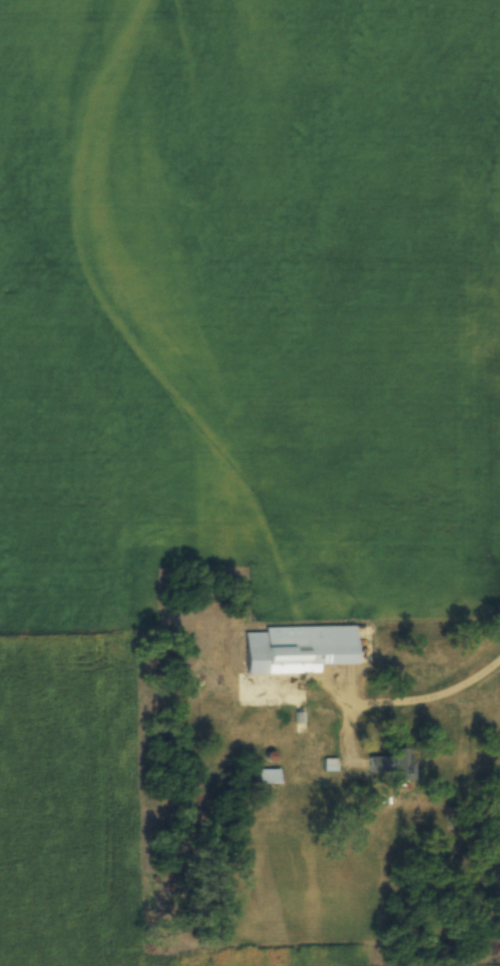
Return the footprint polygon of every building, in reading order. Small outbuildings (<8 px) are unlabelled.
[(309,670),(309,663),(358,661),(357,623),(241,626),(242,671),(309,670)] [(416,779),(416,759),(409,759),(409,746),(388,746),(388,752),(365,752),(365,770),(389,770),(389,779),(416,779)] [(278,767),(259,767),(259,781),(278,781),(278,767)]
